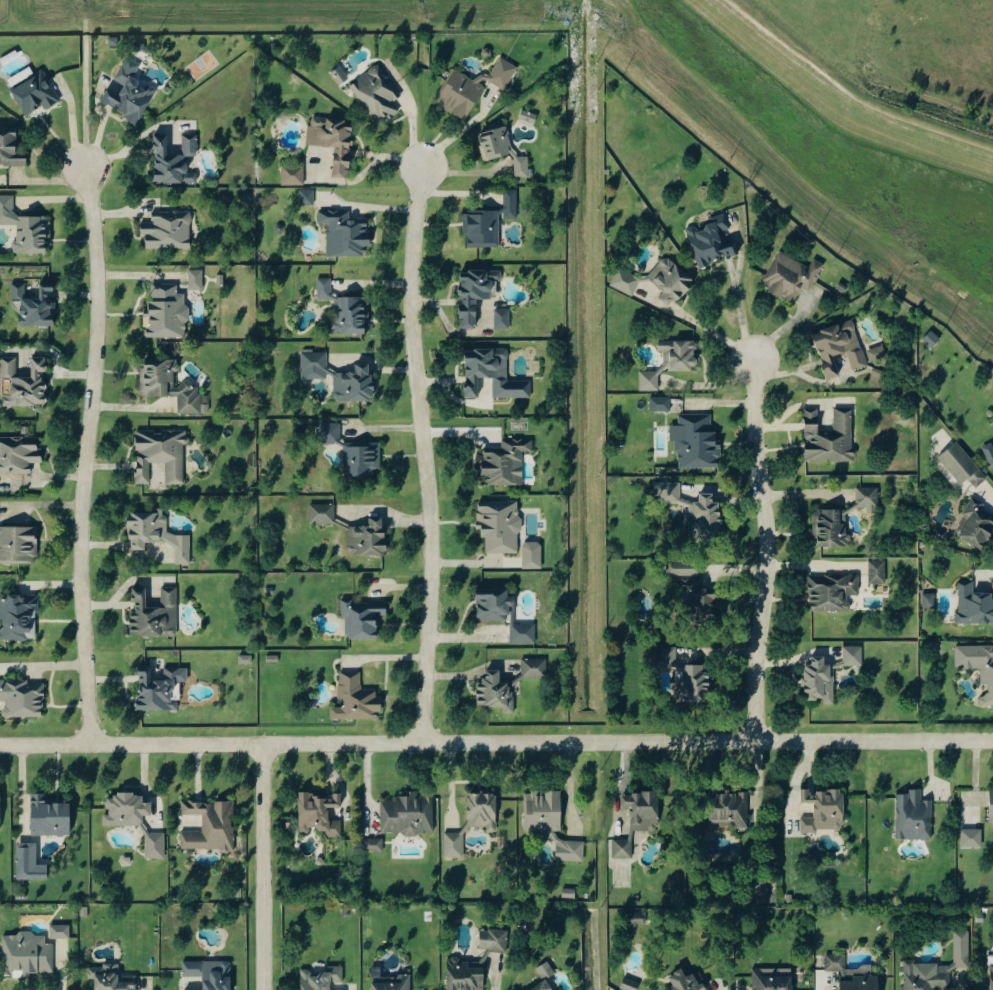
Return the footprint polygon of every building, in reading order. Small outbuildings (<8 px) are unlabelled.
[(139,123),(158,89),(146,82),(145,84),(134,78),(141,64),(128,56),(115,79),(126,85),(120,94),(108,88),(101,102),(139,123)] [(518,66),(500,57),(491,77),(481,72),(477,80),(453,69),(437,105),(469,120),(487,80),(507,90),(518,66)] [(350,85),(379,125),(400,110),(394,101),(403,95),(380,64),(350,85)] [(340,86),(350,79),(341,66),(331,73),(340,86)] [(26,115),(44,105),(47,111),(61,103),(44,71),(11,89),(26,115)] [(520,118),(536,123),(539,114),(523,109),(520,118)] [(336,147),(333,177),(350,178),(355,121),(310,117),(308,145),(336,147)] [(516,177),(535,177),(530,160),(530,157),(516,157),(510,136),(511,134),(508,125),(498,128),(496,128),(479,134),(481,142),(481,151),(484,162),(510,154),(514,154),(516,163),(516,177)] [(28,166),(28,155),(17,155),(17,128),(0,128),(0,165),(28,166)] [(154,182),(197,184),(198,173),(188,172),(189,156),(197,157),(198,134),(183,133),(182,151),(168,150),(169,135),(157,134),(154,182)] [(305,185),(305,167),(282,167),(282,185),(305,185)] [(469,247),(501,247),(501,218),(518,218),(518,189),(505,189),(505,210),(464,210),(464,233),(469,233),(469,247)] [(315,190),(302,190),(302,205),(315,205),(315,190)] [(18,224),(18,241),(14,241),(14,253),(50,253),(50,216),(14,215),(14,195),(0,195),(0,224),(18,224)] [(329,256),(365,256),(365,246),(370,246),(370,219),(350,219),(350,210),(320,210),(320,223),(329,223),(329,256)] [(146,249),(192,248),(192,213),(170,213),(170,211),(152,212),(153,223),(141,223),(141,237),(146,237),(146,249)] [(689,228),(697,265),(740,256),(737,238),(723,241),(721,231),(731,229),(728,213),(711,217),(713,227),(698,230),(697,226),(689,228)] [(810,267),(781,251),(764,282),(772,286),(770,290),(794,304),(804,287),(810,291),(825,264),(815,258),(810,267)] [(648,278),(665,292),(660,298),(673,308),(695,281),(666,256),(648,278)] [(642,278),(620,268),(611,286),(633,296),(642,278)] [(204,290),(204,270),(190,270),(190,290),(204,290)] [(477,328),(477,299),(494,298),(494,297),(498,297),(498,281),(503,281),(502,270),(460,270),(461,328),(477,328)] [(318,300),(332,299),(333,334),(368,334),(367,297),(332,297),(332,278),(318,278),(318,300)] [(55,326),(54,311),(54,283),(40,283),(40,298),(27,299),(26,284),(12,284),(12,300),(20,300),(21,326),(55,326)] [(151,284),(151,313),(145,313),(146,338),(188,337),(188,294),(178,294),(178,284),(151,284)] [(510,329),(511,309),(497,309),(496,329),(510,329)] [(849,352),(853,370),(867,366),(856,321),(815,331),(826,379),(840,376),(835,356),(849,352)] [(934,349),(942,338),(932,330),(924,341),(934,349)] [(697,369),(696,341),(660,341),(660,351),(665,351),(665,370),(697,369)] [(888,357),(885,345),(869,349),(872,361),(888,357)] [(495,398),(533,397),(532,380),(509,381),(508,349),(465,350),(467,399),(480,398),(479,378),(495,377),(495,398)] [(303,379),(328,379),(327,351),(302,351),(303,379)] [(3,406),(46,406),(47,357),(32,357),(32,377),(17,377),(17,357),(1,357),(1,378),(12,379),(12,396),(3,395),(3,406)] [(179,396),(179,414),(209,414),(209,395),(199,395),(199,388),(191,388),(191,384),(175,384),(175,373),(179,373),(179,360),(145,360),(145,368),(141,368),(141,397),(179,396)] [(356,364),(356,373),(335,373),(334,400),(373,401),(374,364),(356,364)] [(660,390),(660,371),(640,372),(641,391),(660,390)] [(672,397),(651,397),(651,412),(672,411),(672,397)] [(853,408),(835,408),(835,430),(819,430),(819,407),(805,407),(806,442),(805,442),(806,462),(854,461),(853,408)] [(721,467),(721,444),(718,444),(717,432),(713,432),(713,414),(680,415),(680,425),(671,425),(671,441),(678,441),(679,468),(721,467)] [(324,444),(341,444),(340,424),(323,424),(324,444)] [(184,485),(183,445),(189,444),(188,430),(136,432),(137,484),(151,484),(150,463),(166,463),(167,485),(184,485)] [(39,436),(0,438),(0,476),(33,475),(32,463),(41,463),(39,436)] [(524,485),(523,454),(534,453),(534,439),(502,440),(503,448),(483,448),(484,476),(488,475),(488,486),(524,485)] [(963,486),(970,480),(977,488),(989,478),(958,442),(939,458),(963,486)] [(382,444),(346,443),(345,477),(375,477),(375,470),(381,470),(382,444)] [(992,465),(992,443),(983,447),(992,466),(992,465)] [(658,503),(681,502),(680,483),(657,483),(658,503)] [(820,547),(852,547),(852,534),(848,534),(847,510),(868,510),(868,514),(880,513),(879,488),(857,488),(857,509),(820,509),(820,547)] [(714,493),(700,494),(700,500),(682,501),(682,505),(690,505),(691,521),(699,521),(700,535),(709,534),(709,537),(722,536),(721,502),(715,503),(714,493)] [(984,551),(992,535),(992,513),(984,508),(986,505),(973,498),(963,515),(968,518),(958,535),(984,551)] [(521,553),(520,501),(478,502),(479,530),(485,529),(485,554),(521,553)] [(335,504),(311,505),(311,524),(336,524),(335,504)] [(191,564),(191,535),(167,535),(167,513),(130,513),(130,551),(147,550),(147,543),(176,543),(176,564),(191,564)] [(370,518),(370,527),(348,527),(348,555),(386,555),(386,518),(370,518)] [(0,527),(0,563),(38,564),(38,527),(0,527)] [(524,569),(543,569),(543,542),(523,542),(524,569)] [(887,561),(870,561),(870,585),(887,584),(887,561)] [(702,563),(669,562),(668,577),(677,577),(677,607),(693,607),(693,618),(718,618),(718,588),(702,588),(702,563)] [(860,596),(860,574),(810,575),(811,612),(850,611),(850,596),(860,596)] [(959,624),(992,624),(992,593),(974,593),(974,581),(959,581),(959,624)] [(178,588),(162,588),(162,608),(147,608),(147,588),(133,588),(133,636),(178,636),(178,588)] [(936,593),(924,594),(924,608),(936,607),(936,593)] [(38,641),(38,596),(8,596),(8,600),(0,600),(0,619),(4,619),(4,631),(0,631),(0,640),(38,641)] [(378,640),(378,616),(388,616),(388,602),(356,602),(356,598),(342,598),(342,619),(347,619),(348,640),(378,640)] [(537,644),(536,624),(512,624),(512,644),(537,644)] [(957,669),(982,669),(982,684),(989,684),(989,696),(980,696),(980,706),(992,706),(992,646),(957,646),(957,669)] [(678,647),(660,648),(660,676),(677,676),(677,700),(709,700),(709,665),(678,665),(678,647)] [(864,647),(845,647),(845,666),(864,666),(864,647)] [(240,664),(253,664),(252,655),(240,656),(240,664)] [(835,704),(836,666),(826,666),(827,657),(813,656),(813,665),(806,665),(806,700),(825,700),(825,704),(835,704)] [(548,678),(548,659),(522,660),(522,679),(548,678)] [(179,710),(179,699),(175,699),(175,683),(189,683),(189,668),(165,668),(165,675),(154,675),(154,668),(139,668),(139,711),(179,710)] [(515,714),(515,683),(501,684),(501,670),(487,671),(487,681),(478,681),(478,706),(489,706),(489,709),(505,709),(505,714),(515,714)] [(362,672),(341,672),(342,707),(332,708),(332,721),(382,719),(381,697),(377,697),(377,689),(363,690),(362,672)] [(0,682),(0,701),(4,701),(5,718),(45,717),(44,681),(0,682)] [(802,834),(817,833),(817,830),(845,830),(844,791),(811,792),(811,790),(802,790),(802,804),(815,804),(815,818),(802,818),(802,834)] [(898,795),(897,840),(932,841),(933,801),(922,801),(923,790),(909,790),(909,795),(898,795)] [(563,792),(543,791),(543,792),(527,792),(526,831),(562,831),(563,792)] [(382,799),(383,835),(435,834),(434,797),(416,797),(416,792),(410,792),(410,799),(382,799)] [(750,828),(749,792),(726,793),(726,796),(711,796),(712,829),(732,829),(750,828)] [(31,794),(33,836),(71,835),(71,802),(47,803),(47,794),(31,794)] [(152,817),(152,803),(144,803),(144,794),(116,794),(116,799),(109,799),(109,815),(104,815),(104,826),(144,826),(144,816),(152,817)] [(300,796),(300,834),(311,834),(311,830),(326,830),(326,838),(343,837),(342,821),(330,821),(330,808),(342,808),(342,794),(334,795),(300,796)] [(497,833),(498,795),(469,794),(469,827),(488,827),(487,833),(497,833)] [(614,859),(636,859),(636,831),(659,831),(659,794),(623,794),(623,810),(631,810),(631,839),(614,839),(614,859)] [(183,850),(235,850),(235,802),(183,802),(183,816),(203,816),(203,831),(183,831),(183,850)] [(145,859),(166,859),(165,833),(147,833),(147,825),(145,825),(145,859)] [(983,829),(962,830),(962,848),(984,848),(983,829)] [(446,859),(465,858),(464,833),(446,833),(446,859)] [(384,852),(384,839),(365,839),(365,853),(384,852)] [(557,861),(585,862),(586,841),(557,840),(557,861)] [(37,843),(17,844),(18,881),(49,880),(49,865),(37,865),(37,843)] [(577,898),(577,890),(564,889),(564,898),(577,898)] [(643,914),(628,913),(628,926),(643,926),(643,914)] [(51,938),(71,939),(71,926),(52,926),(51,938)] [(480,951),(508,952),(509,930),(481,929),(480,951)] [(971,932),(955,932),(955,964),(914,965),(914,960),(905,960),(905,989),(954,989),(954,968),(971,968),(971,932)] [(55,974),(54,944),(46,944),(46,937),(35,937),(35,934),(3,935),(4,974),(23,974),(23,979),(31,979),(31,974),(55,974)] [(448,989),(486,989),(486,951),(483,951),(483,962),(460,962),(460,958),(448,958),(448,989)] [(827,972),(842,972),(842,978),(849,978),(849,955),(827,955),(827,972)] [(183,961),(183,977),(203,977),(203,989),(232,989),(232,962),(183,961)] [(556,974),(549,962),(537,969),(544,980),(556,974)] [(103,965),(103,968),(89,968),(89,980),(96,980),(97,989),(137,989),(136,982),(120,982),(120,964),(103,965)] [(332,984),(344,983),(344,966),(328,967),(328,971),(301,972),(302,989),(332,989),(332,984)] [(412,977),(382,976),(382,967),(373,967),(372,989),(412,989),(412,977)] [(753,970),(754,989),(794,989),(793,969),(753,970)] [(701,971),(687,978),(684,970),(669,977),(674,987),(668,989),(710,989),(701,971)] [(854,982),(841,982),(841,989),(880,989),(880,976),(854,976),(854,982)] [(641,983),(625,979),(622,989),(639,989),(641,983)] [(547,981),(533,989),(553,989),(547,981)]
